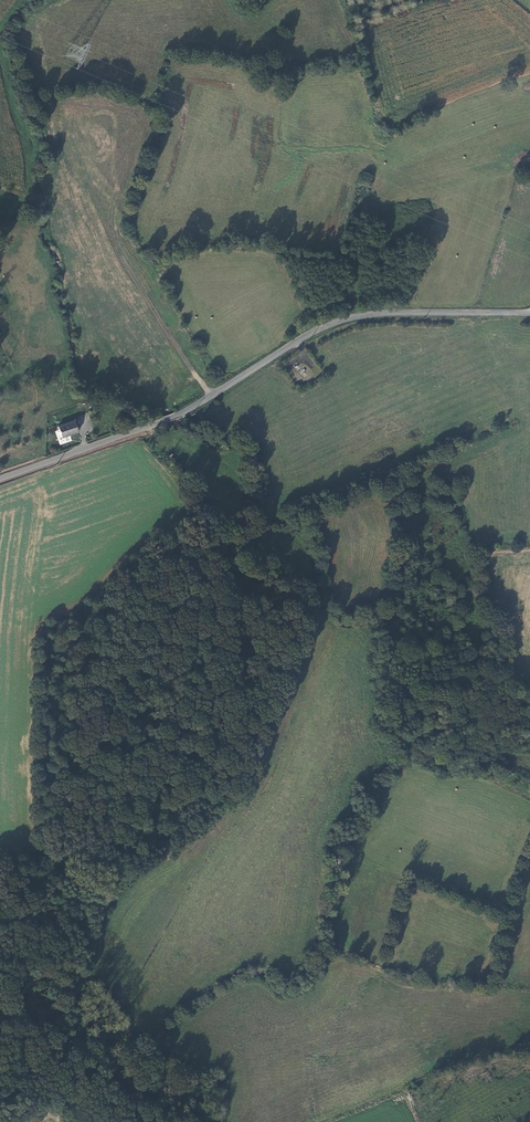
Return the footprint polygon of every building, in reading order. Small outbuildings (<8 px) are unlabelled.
[(302,369),(299,372),(304,377),(307,374),(302,369)] [(74,420),(57,426),(61,437),(78,431),(74,420)]
